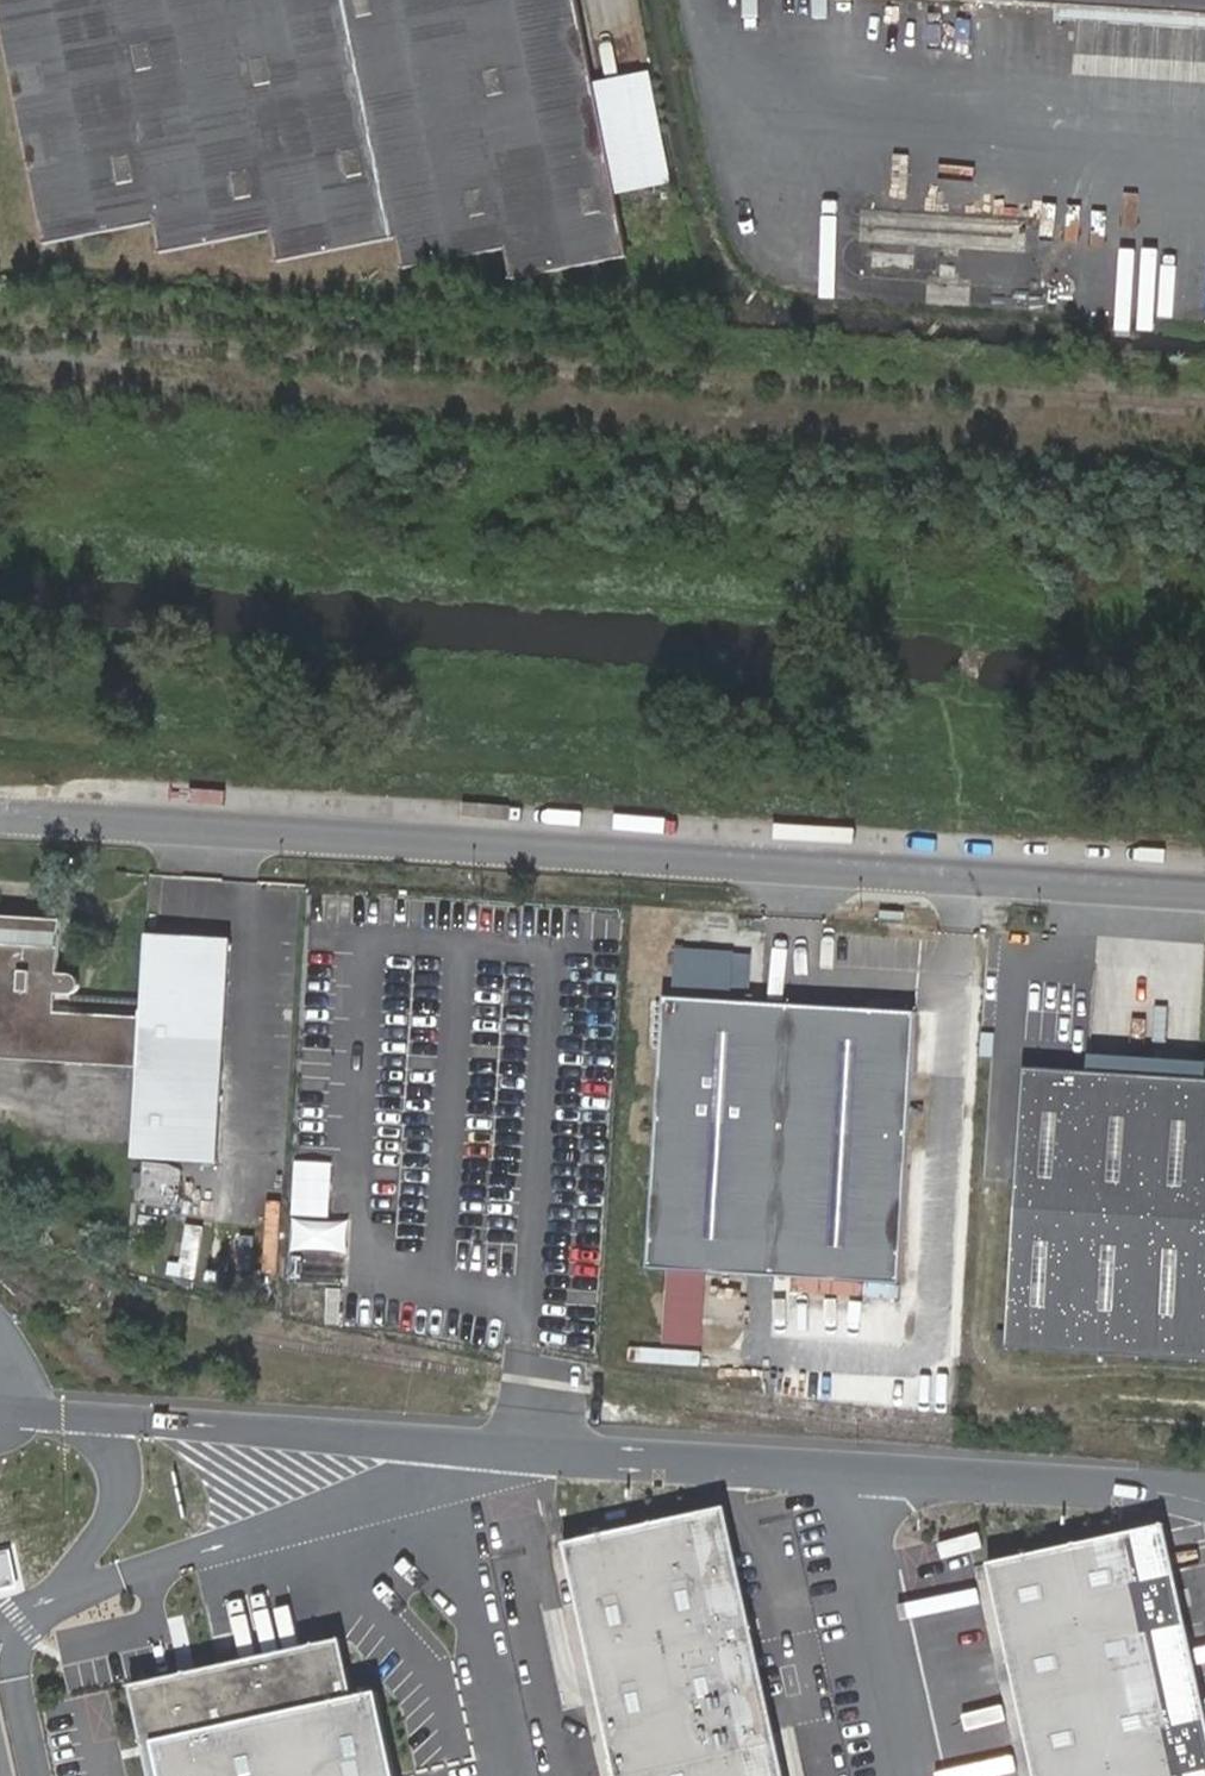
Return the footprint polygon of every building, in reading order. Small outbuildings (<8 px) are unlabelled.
[(620,250),(567,0),(0,0),(0,49),(42,244),(157,222),(165,248),(275,227),(281,253),(391,230),(398,261),(497,245),(505,273),(620,250)] [(1204,17),(1204,0),(953,0),(1204,17)] [(6,1050),(6,1054),(123,1060),(116,1156),(200,1162),(218,938),(134,931),(128,1006),(44,999),(44,986),(63,986),(69,984),(73,980),(71,973),(67,969),(56,965),(45,965),(48,914),(0,911),(0,1050),(6,1050)] [(730,952),(675,948),(673,986),(728,989),(730,952)] [(897,1280),(912,1011),(663,996),(648,1266),(897,1280)] [(1019,1069),(1006,1344),(1204,1358),(1204,1078),(1019,1069)] [(707,1271),(670,1269),(666,1342),(703,1344),(707,1271)] [(713,1509),(547,1548),(598,1775),(773,1775),(713,1509)] [(1156,1528),(975,1569),(1021,1775),(1204,1775),(1204,1751),(1156,1528)] [(376,1692),(350,1696),(340,1640),(132,1684),(152,1775),(394,1775),(376,1692)]
